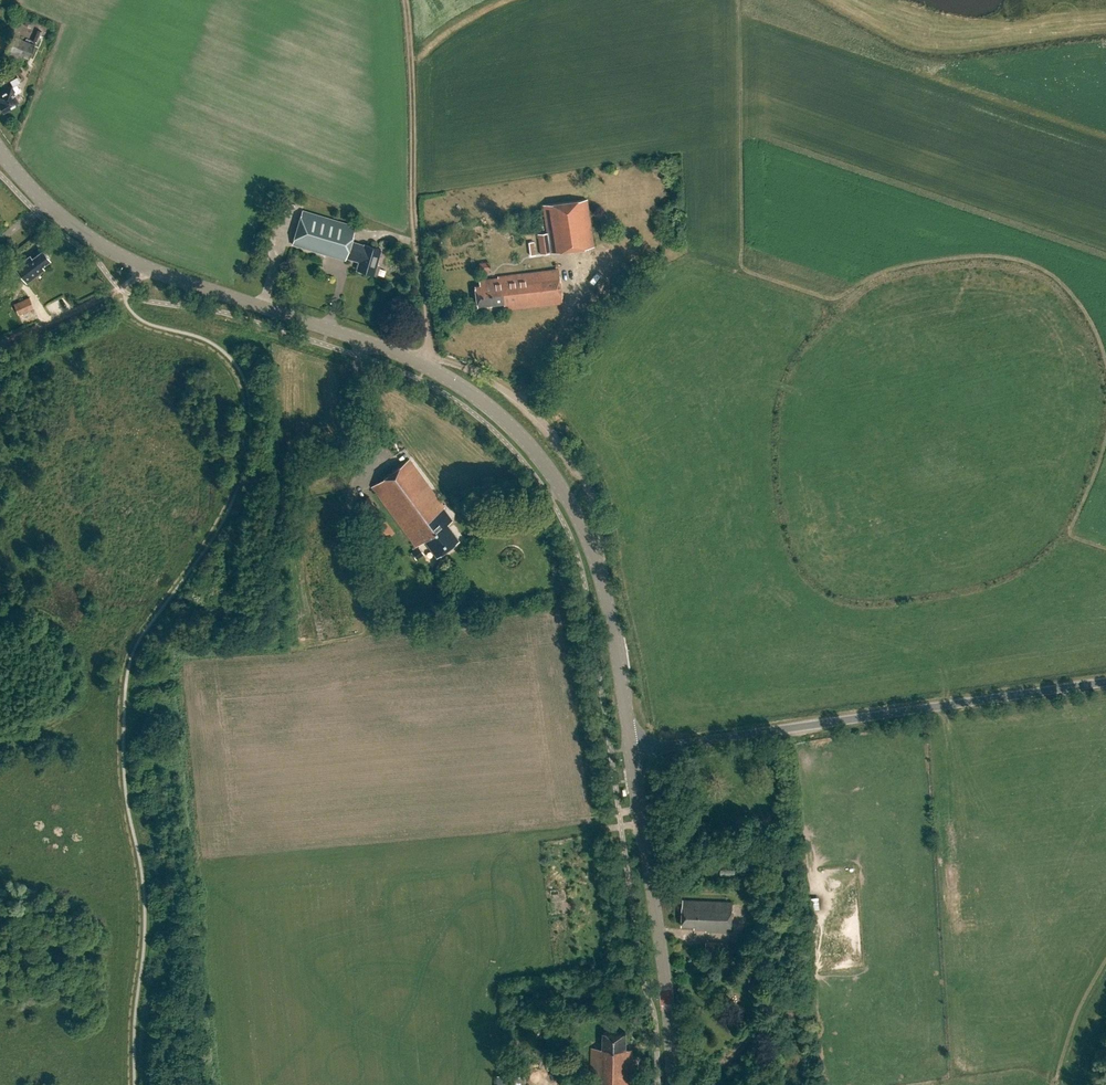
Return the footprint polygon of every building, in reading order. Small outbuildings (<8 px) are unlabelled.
[(13,36),(5,56),(22,63),(25,57),(29,59),(35,45),(13,36)] [(0,106),(0,109),(2,111),(3,111),(4,112),(18,104),(14,96),(21,92),(17,85),(12,88),(0,95),(0,102),(1,103),(0,104),(0,106)] [(543,206),(547,234),(538,236),(541,255),(594,248),(587,200),(543,206)] [(364,245),(351,241),(356,227),(303,210),(292,244),(346,261),(346,258),(359,262),(356,270),(373,276),(375,276),(377,275),(379,268),(378,266),(376,265),(381,250),(364,245)] [(31,254),(16,266),(29,282),(46,269),(43,266),(51,259),(49,257),(49,254),(47,252),(44,250),(43,249),(33,257),(31,254)] [(490,270),(490,263),(480,264),(480,271),(490,270)] [(480,286),(474,287),(477,308),(504,305),(505,312),(562,304),(558,270),(497,278),(498,280),(479,282),(480,286)] [(29,297),(14,304),(16,310),(11,312),(13,317),(18,314),(19,315),(34,309),(29,297)] [(454,521),(445,508),(446,507),(411,459),(373,487),(418,548),(426,541),(438,556),(460,540),(449,525),(454,521)] [(420,548),(412,553),(417,560),(425,555),(420,548)] [(817,896),(806,897),(807,909),(818,909),(817,896)] [(708,931),(708,932),(732,933),(734,903),(685,900),(683,926),(696,927),(696,930),(708,931)] [(724,942),(706,941),(705,953),(723,954),(724,942)] [(628,1033),(605,1032),(605,1049),(593,1049),(592,1084),(636,1084),(637,1064),(634,1064),(634,1049),(628,1049),(628,1033)] [(498,1074),(498,1084),(525,1084),(525,1075),(498,1074)]
